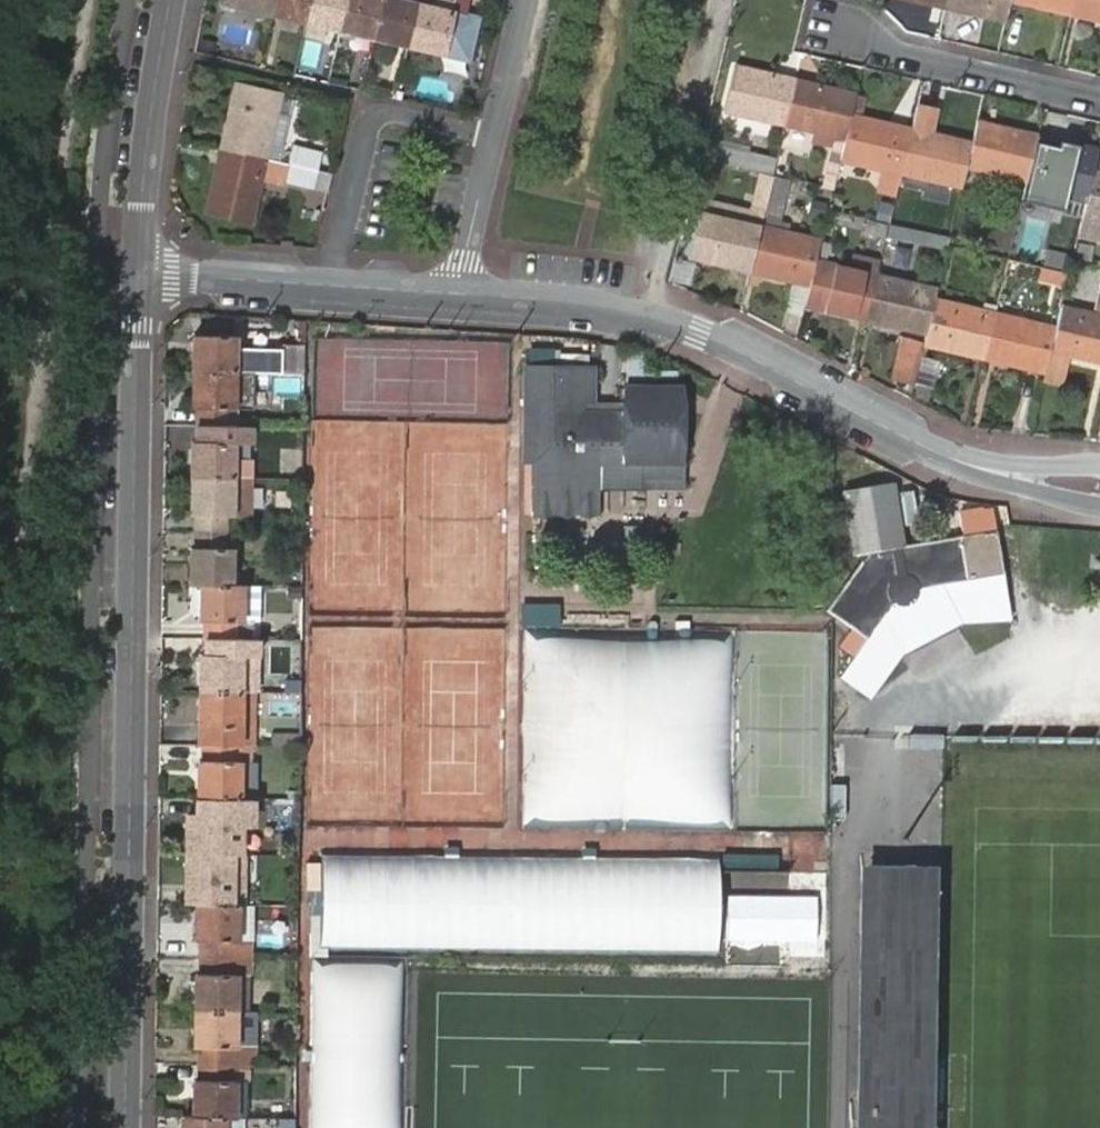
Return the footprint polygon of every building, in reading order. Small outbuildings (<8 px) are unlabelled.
[(275,16),(279,0),(245,0),(243,8),(275,16)] [(275,16),(308,24),(314,0),(279,0),(275,16)] [(308,24),(340,31),(348,0),(314,0),(308,24)] [(340,31),(374,40),(384,0),(348,0),(340,31)] [(395,0),(384,0),(374,40),(407,48),(418,5),(395,0)] [(418,5),(407,48),(467,62),(478,21),(460,16),(464,1),(470,3),(471,0),(419,0),(418,5)] [(1002,20),(1007,1),(1007,0),(944,0),(943,6),(1002,20)] [(1070,15),(1073,0),(1007,0),(1007,1),(1070,15)] [(1099,22),(1099,0),(1073,0),(1070,15),(1099,22)] [(782,124),(792,79),(733,65),(723,109),(782,124)] [(851,94),(792,79),(782,124),(830,135),(820,176),(832,179),(836,162),(841,138),(846,116),(851,94)] [(279,98),(279,96),(236,86),(221,149),(265,159),(268,147),(281,150),(289,117),(275,114),(279,98)] [(851,94),(846,116),(841,138),(836,162),(879,172),(875,189),(894,194),(898,176),(908,131),(855,118),(860,97),(851,94)] [(293,101),(279,98),(275,114),(289,117),(293,101)] [(932,111),(914,106),(908,131),(898,176),(958,189),(962,167),(967,145),(927,135),(932,111)] [(1035,139),(972,124),(967,145),(962,167),(1025,182),(1035,139)] [(1096,152),(1035,139),(1025,182),(1086,197),(1091,174),(1096,152)] [(770,175),(773,160),(704,144),(701,159),(770,175)] [(288,164),(314,170),(318,152),(289,146),(284,163),(288,164)] [(281,150),(268,147),(265,159),(274,161),(276,162),(277,162),(278,162),(281,150)] [(260,182),(265,159),(221,149),(207,211),(251,221),(260,182)] [(284,182),(288,164),(284,163),(278,162),(277,162),(276,162),(274,161),(265,159),(260,182),(283,187),(284,182)] [(331,174),(317,170),(314,170),(288,164),(284,182),(312,188),(313,182),(328,185),(331,174)] [(749,211),(782,214),(785,177),(752,174),(749,211)] [(1091,174),(1086,197),(1081,218),(1099,222),(1099,176),(1091,174)] [(688,255),(748,269),(758,226),(698,212),(688,255)] [(748,269),(808,283),(813,262),(818,239),(758,226),(748,269)] [(1043,249),(1040,285),(1063,287),(1067,251),(1043,249)] [(850,257),(847,270),(874,276),(878,264),(850,257)] [(803,306),(865,320),(874,276),(847,270),(813,262),(808,283),(803,306)] [(865,320),(924,333),(929,312),(934,290),(874,276),(865,320)] [(919,355),(981,370),(992,326),(929,312),(924,333),(921,344),(919,355)] [(1099,375),(1099,329),(1057,319),(1053,340),(1048,362),(1069,367),(1099,375)] [(981,370),(1042,384),(1048,362),(1053,340),(992,326),(981,370)] [(194,372),(234,372),(236,336),(194,335),(194,372)] [(901,339),(891,378),(912,383),(919,355),(921,344),(901,339)] [(286,376),(307,376),(307,343),(286,343),(286,376)] [(1062,394),(1069,367),(1048,362),(1042,384),(1041,389),(1062,394)] [(532,516),(599,516),(600,487),(626,487),(627,460),(683,461),(684,389),(626,388),(625,413),(584,413),(584,405),(593,406),(593,369),(528,367),(526,453),(532,454),(532,516)] [(234,408),(234,372),(194,372),(193,408),(199,408),(199,425),(227,426),(228,408),(234,408)] [(226,442),(227,426),(199,425),(199,440),(192,440),(192,481),(232,481),(233,443),(226,442)] [(249,444),(250,426),(227,426),(226,442),(233,443),(233,444),(249,444)] [(683,488),(683,461),(627,460),(626,487),(683,488)] [(248,481),(249,463),(232,463),(232,481),(248,481)] [(231,514),(232,481),(192,481),(191,514),(197,514),(197,532),(224,533),(225,514),(231,514)] [(247,515),(248,481),(232,481),(231,514),(247,515)] [(849,679),(878,697),(906,651),(957,619),(1009,612),(995,530),(982,508),(959,511),(962,534),(906,544),(894,481),(845,490),(855,553),(865,559),(849,586),(853,589),(837,618),(856,630),(846,646),(862,657),(849,679)] [(598,553),(618,554),(619,515),(599,515),(598,553)] [(190,547),(189,584),(203,584),(230,585),(231,548),(224,548),(224,533),(197,532),(197,547),(190,547)] [(230,585),(203,584),(202,621),(208,621),(207,638),(239,638),(239,620),(245,621),(246,585),(230,585)] [(831,614),(837,618),(853,589),(849,586),(836,606),(831,614)] [(522,603),(522,822),(683,822),(683,793),(709,793),(709,741),(680,741),(680,718),(669,718),(669,751),(641,751),(641,653),(734,653),(734,639),(555,639),(555,603),(522,603)] [(239,656),(239,638),(207,638),(206,654),(201,654),(201,688),(245,689),(245,656),(239,656)] [(297,645),(263,645),(263,674),(297,674),(297,645)] [(244,728),(245,689),(201,688),(201,729),(206,729),(206,742),(238,743),(238,728),(244,728)] [(942,729),(895,730),(895,743),(942,742),(942,729)] [(856,817),(856,741),(832,741),(830,817),(856,817)] [(238,761),(238,743),(206,742),(205,760),(200,759),(199,797),(243,798),(243,760),(238,761)] [(243,798),(199,797),(199,812),(190,812),(188,904),(198,904),(242,905),(251,906),(254,825),(262,825),(263,799),(243,798)] [(717,854),(319,848),(319,949),(716,954),(717,854)] [(871,867),(867,1127),(929,1127),(931,868),(871,867)] [(242,939),(242,905),(198,904),(197,937),(202,938),(202,955),(235,956),(236,939),(242,939)] [(236,971),(235,956),(202,955),(202,970),(196,970),(196,1010),(241,1010),(242,971),(236,971)] [(241,1043),(241,1010),(196,1010),(196,1043),(202,1043),(202,1061),(234,1061),(234,1043),(241,1043)] [(233,1078),(234,1061),(202,1061),(201,1078),(195,1078),(195,1116),(222,1117),(239,1117),(239,1079),(233,1078)] [(222,1117),(195,1116),(181,1116),(181,1127),(221,1127),(222,1117)]
